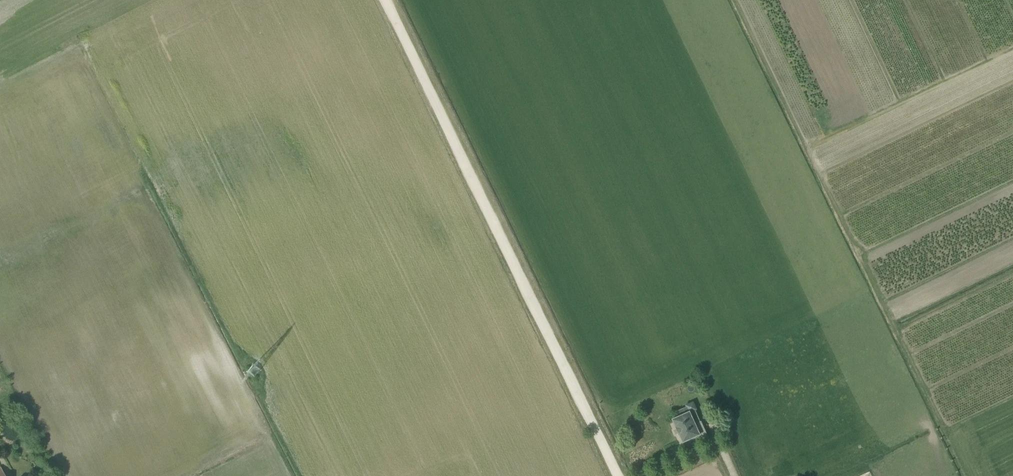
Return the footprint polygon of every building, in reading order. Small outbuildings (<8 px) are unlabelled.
[(680,435),(683,442),(696,436),(699,444),(709,439),(701,421),(695,424),(689,412),(673,420),(676,427),(679,435),(680,435)]
